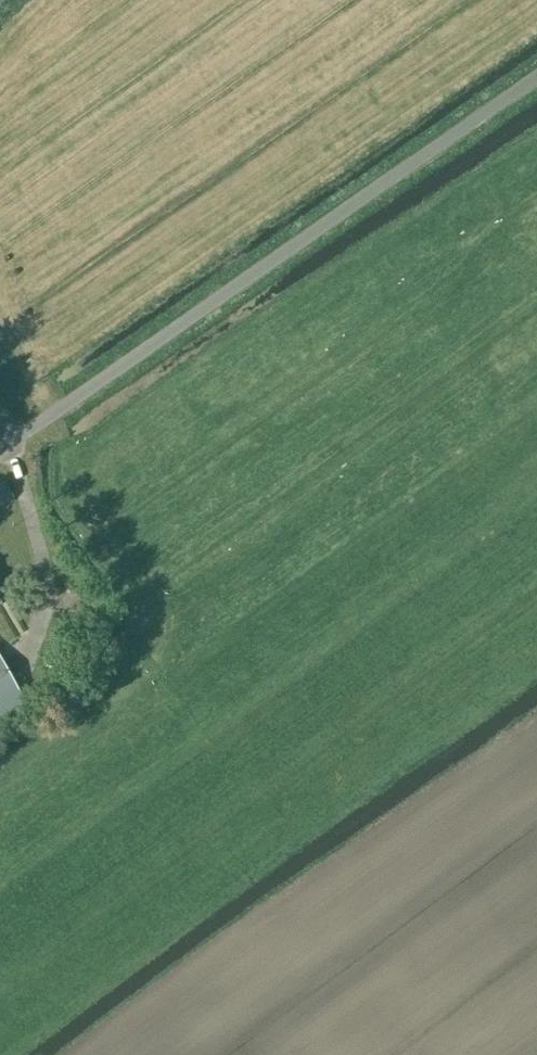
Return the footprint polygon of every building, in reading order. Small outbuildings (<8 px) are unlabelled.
[(0,659),(0,716),(25,702),(0,659)]
